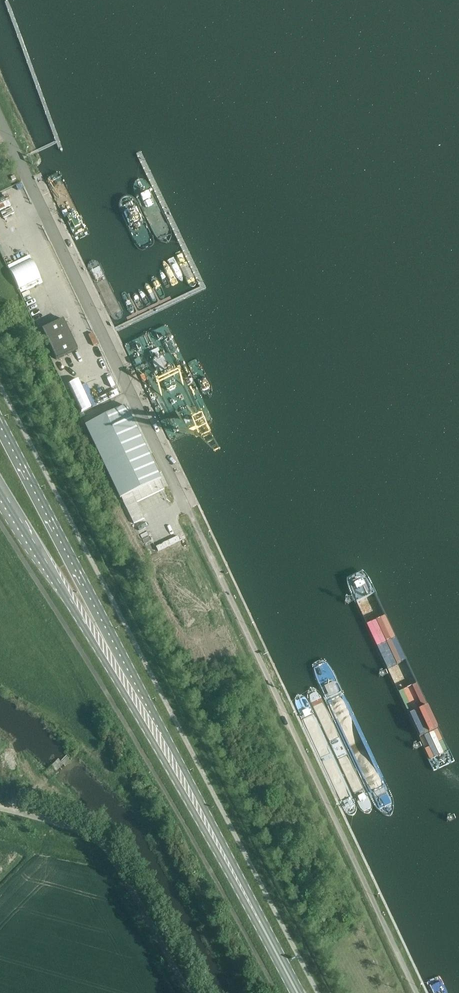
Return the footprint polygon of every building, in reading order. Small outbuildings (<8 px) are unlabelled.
[(5,217),(16,213),(12,199),(0,203),(5,217)] [(5,240),(11,236),(8,231),(2,235),(5,240)] [(8,267),(21,293),(42,283),(29,256),(8,267)] [(63,319),(42,330),(57,360),(78,350),(63,319)] [(121,498),(134,524),(144,519),(137,503),(164,490),(159,480),(161,479),(125,406),(85,426),(120,499),(121,498)] [(145,542),(153,538),(148,530),(141,534),(145,542)] [(161,549),(182,541),(180,535),(159,544),(161,549)]
